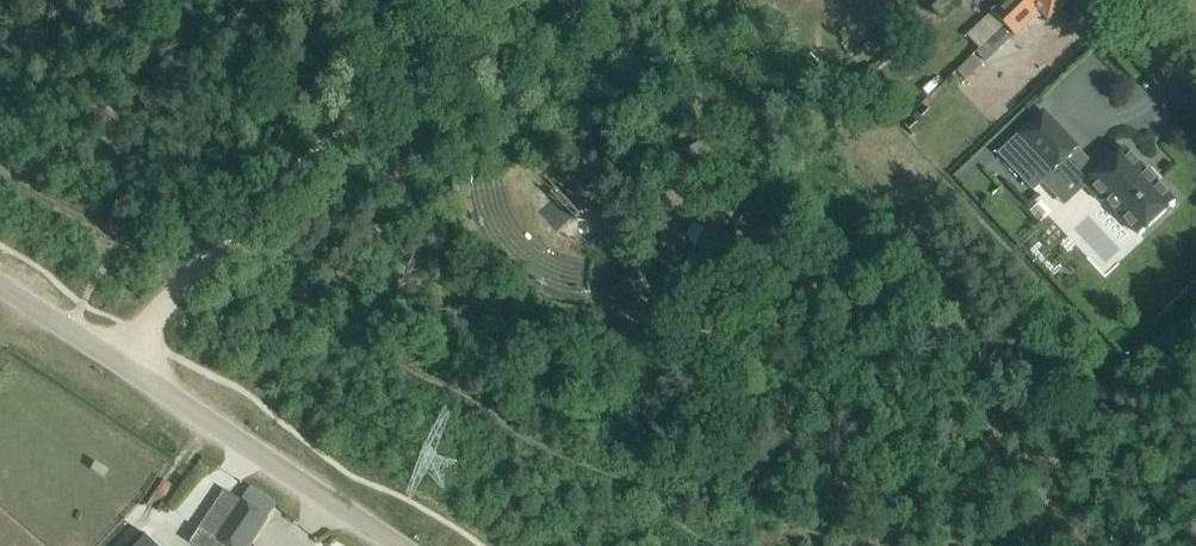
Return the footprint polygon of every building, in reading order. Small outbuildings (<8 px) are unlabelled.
[(993,11),(1004,24),(1029,0),(1005,0),(993,11)] [(1069,0),(1029,0),(1004,24),(1009,29),(1016,36),(1042,12),(1049,20),(1059,8),(1069,0)] [(952,81),(935,98),(934,98),(902,127),(945,173),(994,126),(952,81)] [(1020,134),(1054,170),(1078,148),(1044,112),(1020,134)] [(1106,199),(1140,235),(1175,202),(1124,147),(1086,184),(1102,202),(1106,199)] [(727,245),(706,234),(686,265),(707,278),(727,245)] [(242,501),(227,491),(214,511),(202,529),(216,539),(211,545),(249,545),(277,504),(251,487),(242,501)] [(149,535),(138,545),(161,545),(149,535)]
